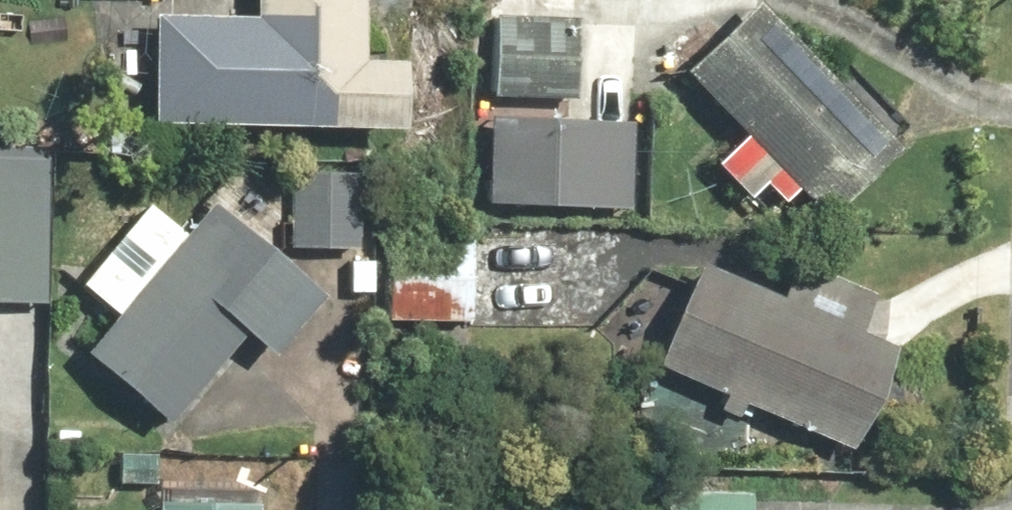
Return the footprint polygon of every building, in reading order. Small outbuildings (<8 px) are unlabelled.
[(193,49),(189,116),(252,119),(252,125),(252,131),(360,134),(360,130),(398,131),(400,61),(362,61),(364,0),(255,0),(254,53),(193,49)] [(678,74),(746,138),(714,163),(744,201),(768,183),(783,201),(798,189),(826,215),(899,139),(761,0),(757,0),(678,74)] [(583,20),(495,16),(491,94),(580,98),(583,20)] [(632,118),(475,115),(473,206),(631,209),(632,118)] [(288,167),(286,247),(359,249),(361,169),(288,167)] [(0,182),(0,300),(41,301),(44,183),(0,182)] [(116,314),(83,352),(168,425),(247,335),(263,351),(319,291),(270,254),(212,203),(185,234),(150,204),(81,284),(116,314)] [(473,231),(391,230),(390,318),(472,320),(473,231)] [(898,345),(702,262),(657,369),(726,398),(717,411),(735,423),(747,407),(852,452),(898,345)] [(666,487),(665,509),(749,509),(749,489),(666,487)] [(155,500),(155,509),(257,509),(257,504),(155,500)]
